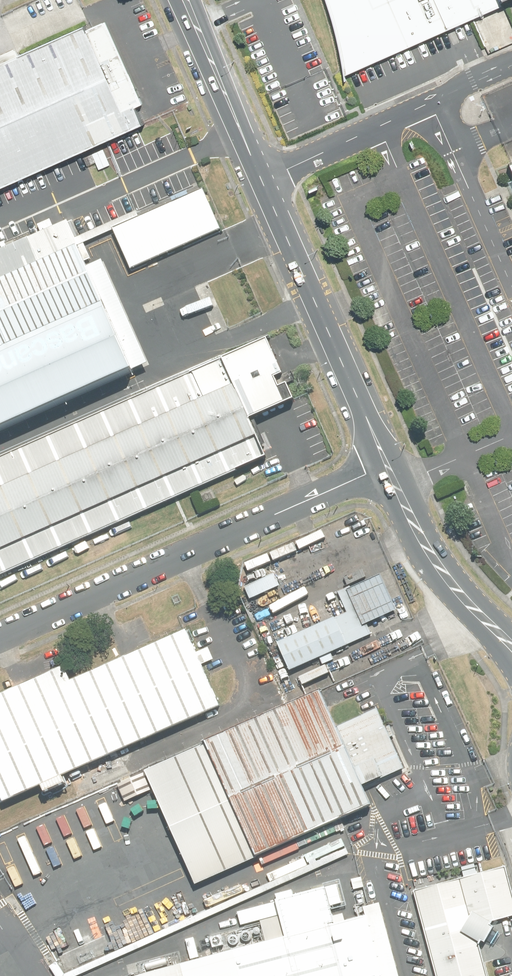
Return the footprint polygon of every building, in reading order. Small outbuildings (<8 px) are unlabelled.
[(335,19),(346,75),(502,0),(329,0),(335,19)] [(0,68),(0,188),(149,123),(104,22),(0,68)] [(203,189),(110,230),(129,272),(222,231),(203,189)] [(72,222),(0,254),(0,435),(139,373),(72,222)] [(271,341),(226,361),(252,420),(297,400),(271,341)] [(0,460),(0,575),(269,457),(252,420),(226,361),(0,460)] [(334,620),(346,648),(371,637),(365,625),(398,611),(382,575),(337,594),(345,611),(332,617),(334,620)] [(346,648),(334,620),(278,645),(290,672),(346,648)] [(8,801),(220,707),(187,631),(73,681),(67,667),(0,697),(0,783),(8,801)] [(335,725),(319,690),(144,767),(195,881),(342,816),(370,804),(360,783),(399,767),(383,732),(373,708),(357,715),(335,725)] [(51,966),(58,975),(80,975),(351,855),(350,847),(67,974),(58,961),(51,966)] [(439,975),(488,975),(480,944),(495,921),(501,919),(511,917),(511,892),(504,865),(415,891),(439,975)] [(139,975),(385,975),(369,916),(139,975)]
